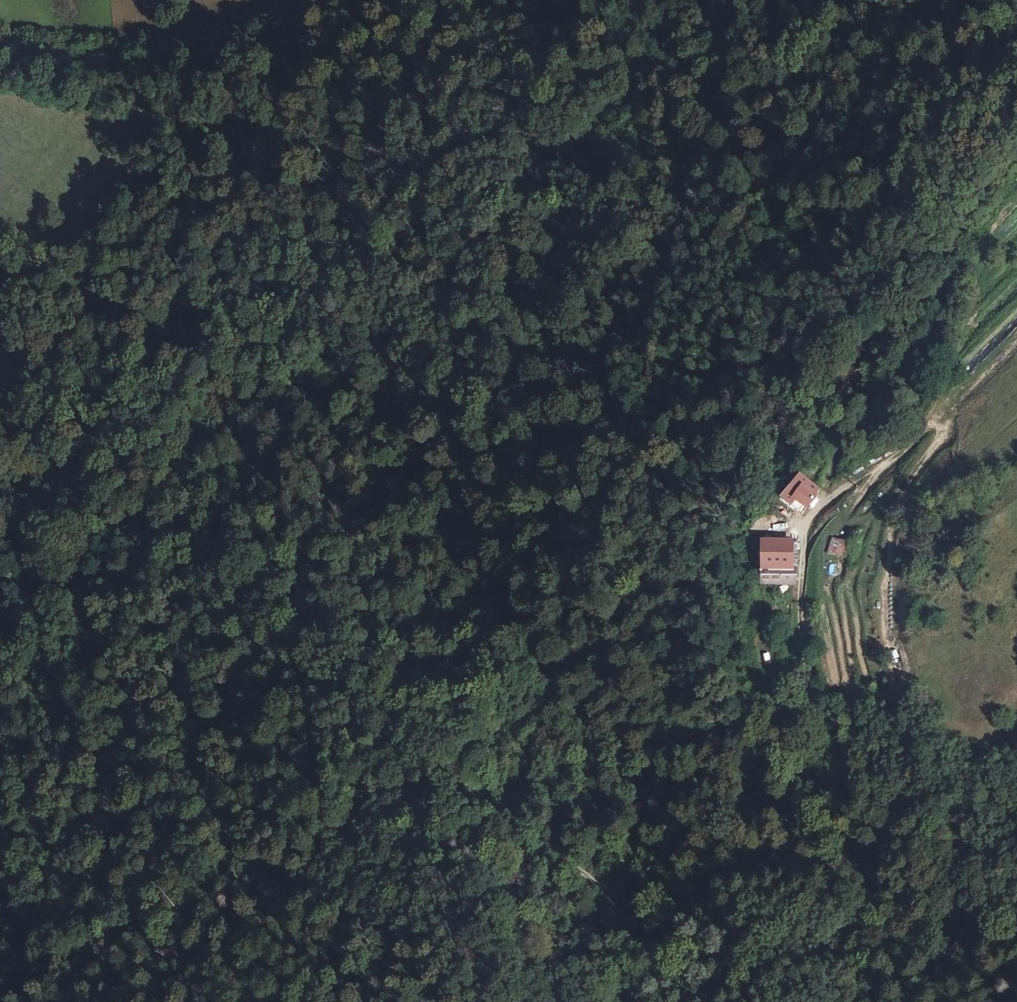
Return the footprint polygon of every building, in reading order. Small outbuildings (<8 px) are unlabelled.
[(794,500),(805,510),(818,495),(816,493),(819,489),(801,473),(780,497),(790,505),(794,500)] [(831,537),(827,555),(846,560),(851,542),(831,537)] [(794,587),(794,538),(758,538),(759,587),(794,587)]
